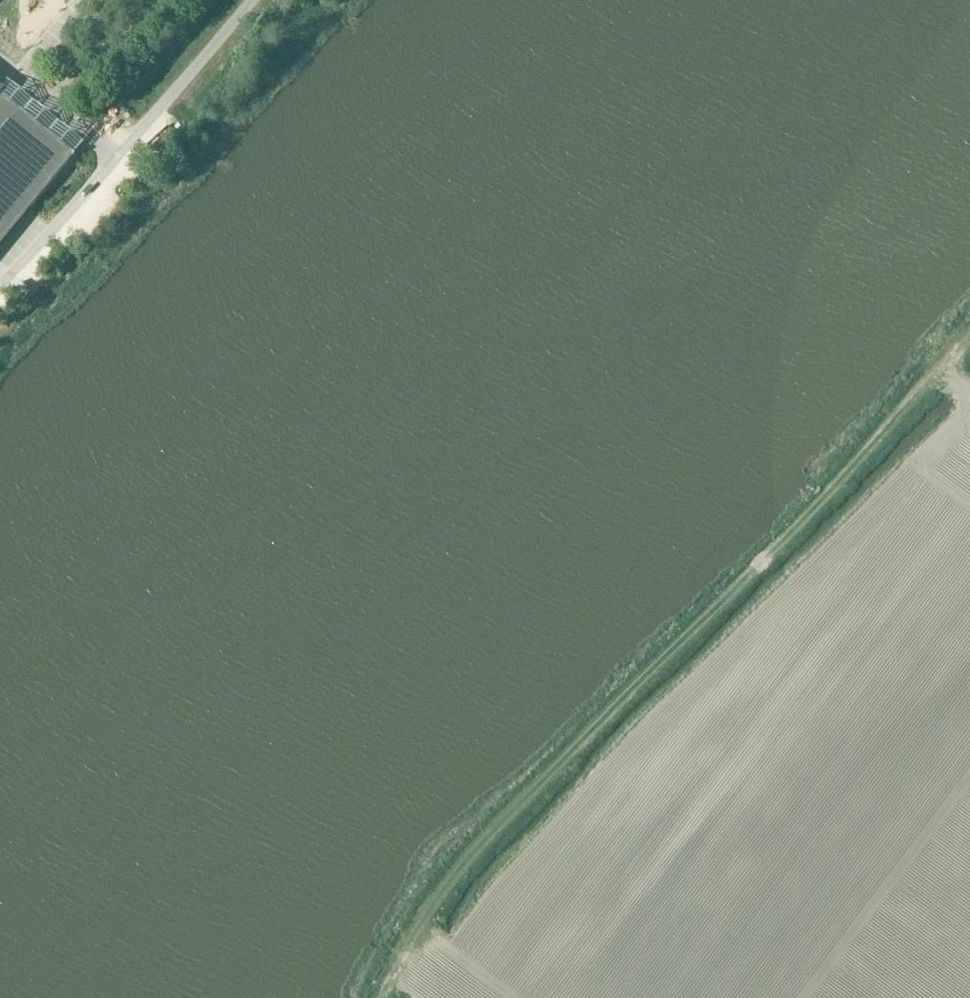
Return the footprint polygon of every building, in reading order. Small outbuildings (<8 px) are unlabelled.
[(71,160),(0,100),(0,245),(71,160)]
